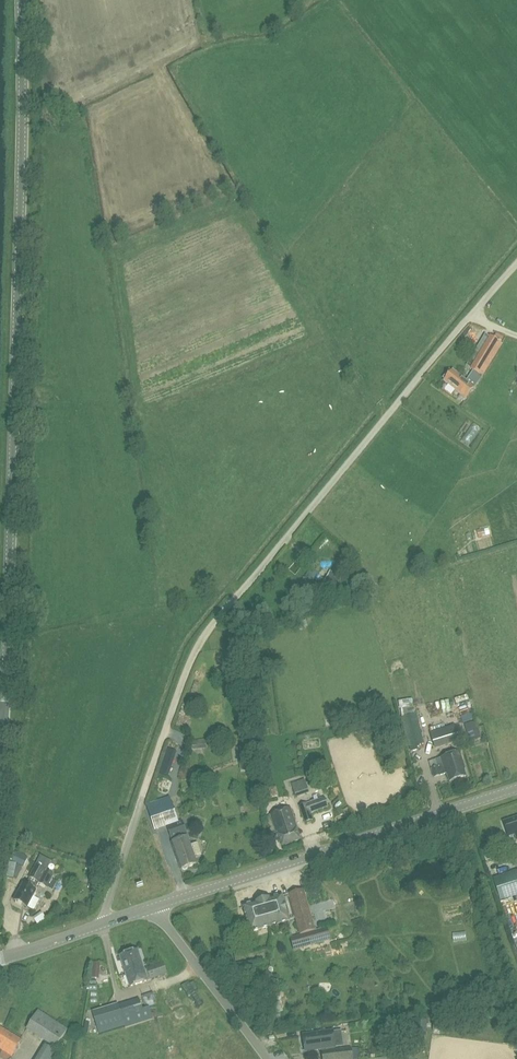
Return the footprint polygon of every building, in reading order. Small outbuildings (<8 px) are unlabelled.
[(501,344),(491,337),(472,368),(476,370),(482,374),(501,344)] [(447,378),(445,380),(451,385),(453,386),(452,387),(465,397),(478,380),(482,374),(476,370),(472,376),(467,382),(461,377),(459,376),(460,375),(453,370),(451,372),(449,371),(445,377),(447,378)] [(475,722),(464,725),(469,740),(480,737),(475,722)] [(455,725),(451,726),(430,734),(435,749),(441,747),(456,742),(460,741),(455,725)] [(418,730),(405,733),(409,748),(417,746),(416,745),(423,743),(421,736),(420,736),(418,730)] [(205,739),(191,741),(192,750),(206,748),(205,739)] [(174,758),(181,746),(175,742),(168,754),(174,758)] [(436,764),(437,766),(430,768),(433,777),(446,773),(449,781),(465,776),(463,769),(465,769),(459,752),(440,758),(442,763),(436,764)] [(165,783),(168,775),(162,773),(159,780),(165,783)] [(293,789),(296,798),(309,794),(305,780),(292,784),(293,789)] [(169,797),(146,805),(155,831),(166,827),(178,823),(178,822),(169,797)] [(307,803),(298,805),(304,823),(313,820),(311,813),(328,807),(325,797),(307,803)] [(290,807),(269,814),(276,835),(278,834),(282,846),(300,840),(296,828),(298,828),(290,807)] [(508,837),(514,835),(516,841),(516,817),(503,821),(508,837)] [(197,864),(187,837),(182,821),(178,822),(178,823),(166,827),(171,841),(173,840),(174,842),(171,842),(181,870),(197,864)] [(27,858),(16,852),(15,853),(14,853),(10,860),(12,860),(12,861),(23,866),(27,858)] [(26,886),(23,884),(14,900),(27,907),(36,891),(35,891),(39,884),(47,888),(54,875),(47,872),(51,865),(39,858),(28,878),(30,879),(26,886)] [(90,879),(98,882),(103,870),(95,867),(90,879)] [(516,895),(516,869),(492,878),(500,901),(516,895)] [(282,896),(243,907),(250,932),(289,921),(289,920),(295,919),(300,935),(290,938),(293,951),(331,940),(327,927),(316,930),(304,889),(288,894),(288,895),(282,896)] [(235,961),(246,959),(244,946),(233,948),(235,961)] [(163,962),(144,969),(138,950),(120,955),(130,986),(147,981),(167,974),(163,962)] [(196,979),(190,982),(202,1006),(208,1002),(196,979)] [(142,996),(145,1007),(156,1004),(153,993),(142,996)] [(153,1019),(150,1006),(143,1008),(139,997),(92,1012),(100,1036),(153,1019)] [(454,998),(445,999),(447,1008),(455,1007),(454,998)] [(29,1025),(59,1043),(71,1023),(41,1005),(29,1025)] [(425,1013),(423,1028),(431,1029),(432,1013),(425,1013)] [(336,1036),(355,1035),(355,1025),(336,1026),(336,1036)] [(2,1051),(12,1057),(22,1040),(4,1029),(4,1030),(0,1028),(0,1054),(2,1051)] [(305,1052),(334,1048),(332,1032),(302,1036),(305,1052)] [(41,1058),(57,1058),(60,1047),(46,1043),(41,1058)] [(341,1050),(340,1048),(321,1051),(322,1058),(351,1058),(350,1049),(341,1050)]
